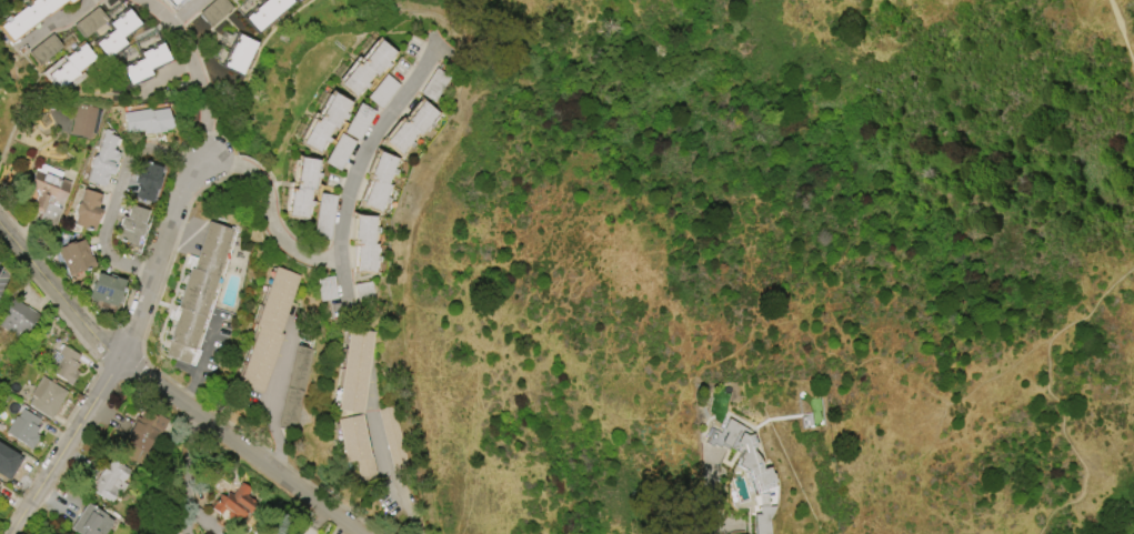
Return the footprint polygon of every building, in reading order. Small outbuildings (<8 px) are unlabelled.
[(10,40),(0,27),(0,25),(4,21),(6,23),(11,19),(9,18),(24,6),(26,8),(31,3),(30,2),(33,0),(64,0),(47,13),(47,12),(10,40)] [(173,8),(184,0),(166,0),(173,8)] [(199,13),(214,0),(225,0),(231,8),(210,27),(199,13)] [(253,8),(263,0),(289,0),(290,1),(254,31),(243,18),(249,12),(250,14),(255,10),(253,8)] [(73,26),(97,7),(107,20),(82,38),(73,26)] [(124,42),(106,57),(94,43),(100,39),(101,40),(106,37),(104,34),(113,29),(109,23),(117,18),(118,19),(122,14),(121,13),(127,9),(138,23),(120,37),(124,42)] [(28,52),(51,33),(61,47),(38,64),(28,52)] [(254,42),(240,73),(222,66),(224,62),(225,62),(228,58),(225,58),(233,42),(234,43),(237,39),(235,38),(238,34),(254,42)] [(353,95),(339,84),(355,63),(358,64),(378,40),(393,52),(385,62),(389,64),(385,68),(382,64),(374,74),(372,72),(364,82),(368,84),(364,89),(361,85),(353,95)] [(149,73),(129,83),(121,68),(128,64),(129,66),(134,63),(133,61),(141,58),(139,52),(148,49),(149,50),(154,47),(153,46),(161,42),(169,59),(147,69),(149,73)] [(58,88),(48,74),(53,70),(54,71),(60,68),(58,66),(66,60),(64,58),(72,52),(73,52),(78,49),(77,48),(82,43),(93,58),(74,71),(77,74),(58,88)] [(451,77),(434,102),(420,93),(436,68),(451,77)] [(399,85),(379,108),(365,97),(385,74),(399,85)] [(301,143),(313,120),(317,121),(332,92),(349,102),(342,113),(347,115),(344,120),(341,118),(335,128),(331,127),(325,138),(329,139),(328,143),(323,141),(318,152),(301,143)] [(384,142),(401,120),(404,122),(421,101),(436,112),(429,122),(432,124),(430,128),(426,125),(420,134),(415,132),(409,141),(412,144),(410,148),(407,145),(400,154),(384,142)] [(70,133),(78,103),(97,108),(89,138),(70,133)] [(343,132),(359,103),(374,111),(359,140),(343,132)] [(123,112),(150,108),(150,110),(168,107),(171,129),(142,133),(142,131),(126,133),(123,112)] [(108,173),(104,184),(103,184),(102,187),(86,181),(90,167),(89,167),(92,155),(94,157),(103,129),(111,131),(110,134),(117,137),(112,150),(120,152),(113,175),(108,173)] [(323,162),(339,133),(354,141),(339,171),(323,162)] [(368,178),(379,152),(395,159),(391,169),(395,171),(394,174),(390,173),(385,184),(389,185),(384,198),(388,199),(387,203),(383,201),(379,211),(361,204),(371,181),(373,181),(373,180),(368,178)] [(285,215),(290,189),(293,189),(299,157),(318,160),(315,173),(320,173),(319,178),(314,178),(312,189),(309,189),(308,201),(311,201),(311,206),(307,205),(304,218),(285,215)] [(160,168),(158,177),(160,178),(157,189),(153,188),(149,202),(133,198),(137,183),(132,182),(138,161),(160,168)] [(39,162),(62,172),(60,178),(70,181),(61,203),(54,200),(52,204),(59,206),(58,208),(61,209),(53,225),(39,220),(42,213),(31,209),(39,192),(28,187),(39,162)] [(101,194),(97,208),(100,209),(93,232),(72,225),(76,215),(72,214),(77,203),(79,204),(83,189),(101,194)] [(311,236),(318,193),(335,195),(329,240),(311,236)] [(148,211),(140,236),(137,235),(133,246),(113,240),(121,216),(127,218),(130,205),(148,211)] [(353,242),(355,214),(374,216),(373,228),(378,228),(377,232),(372,231),(372,244),(375,244),(374,256),(379,256),(379,261),(374,261),(374,271),(354,270),(357,244),(359,244),(359,243),(353,242)] [(232,230),(187,364),(163,356),(168,342),(167,341),(179,309),(175,308),(189,269),(191,270),(208,222),(232,230)] [(82,239),(88,256),(90,255),(93,266),(68,275),(61,256),(60,258),(58,251),(59,251),(58,248),(64,245),(63,244),(72,241),(73,242),(82,239)] [(253,325),(274,266),(300,275),(279,333),(282,334),(261,392),(235,383),(257,326),(253,325)] [(96,272),(112,278),(113,276),(123,280),(114,306),(97,300),(96,302),(89,300),(90,298),(87,296),(89,290),(88,289),(91,281),(93,281),(96,272)] [(319,301),(314,279),(332,276),(337,299),(319,301)] [(374,296),(357,300),(354,284),(372,281),(374,296)] [(23,341),(0,328),(0,320),(12,299),(39,314),(23,341)] [(335,410),(348,329),(373,332),(361,413),(335,410)] [(57,354),(62,345),(79,356),(74,362),(79,364),(76,370),(78,372),(69,385),(50,373),(51,371),(46,366),(51,357),(57,362),(61,356),(57,354)] [(297,345),(314,349),(304,391),(303,391),(293,433),(277,430),(287,387),(288,387),(297,345)] [(41,375),(67,392),(50,419),(28,404),(33,396),(29,394),(41,375)] [(393,473),(378,410),(393,405),(410,468),(393,473)] [(4,432),(14,415),(17,417),(22,409),(39,420),(34,426),(39,427),(34,434),(38,435),(36,437),(38,439),(30,450),(24,446),(26,444),(4,432)] [(157,431),(144,453),(147,454),(141,465),(119,453),(126,442),(123,441),(133,422),(132,422),(136,416),(140,419),(144,410),(157,417),(159,415),(168,420),(160,433),(157,431)] [(343,462),(334,420),(360,414),(369,456),(371,456),(377,480),(359,483),(354,460),(343,462)] [(743,470),(734,464),(737,459),(735,457),(737,453),(720,443),(719,446),(712,443),(711,445),(705,442),(713,430),(719,433),(721,430),(717,427),(723,415),(751,431),(751,434),(755,447),(752,449),(753,452),(760,460),(761,465),(761,468),(770,466),(771,473),(773,473),(775,482),(773,482),(775,488),(751,495),(743,470)] [(9,483),(0,478),(0,442),(26,457),(9,483)] [(122,481),(127,484),(122,492),(119,490),(111,502),(92,490),(100,477),(98,476),(106,463),(107,464),(110,459),(129,470),(122,481)] [(210,508),(220,495),(224,497),(228,492),(231,495),(240,482),(250,488),(245,495),(257,503),(249,514),(247,512),(240,521),(234,517),(232,521),(224,515),(227,513),(223,511),(220,515),(210,508)] [(112,521),(105,533),(99,533),(77,533),(69,528),(87,502),(108,516),(107,517),(112,521)] [(770,518),(770,533),(753,533),(752,513),(760,513),(759,506),(776,506),(770,518)]
